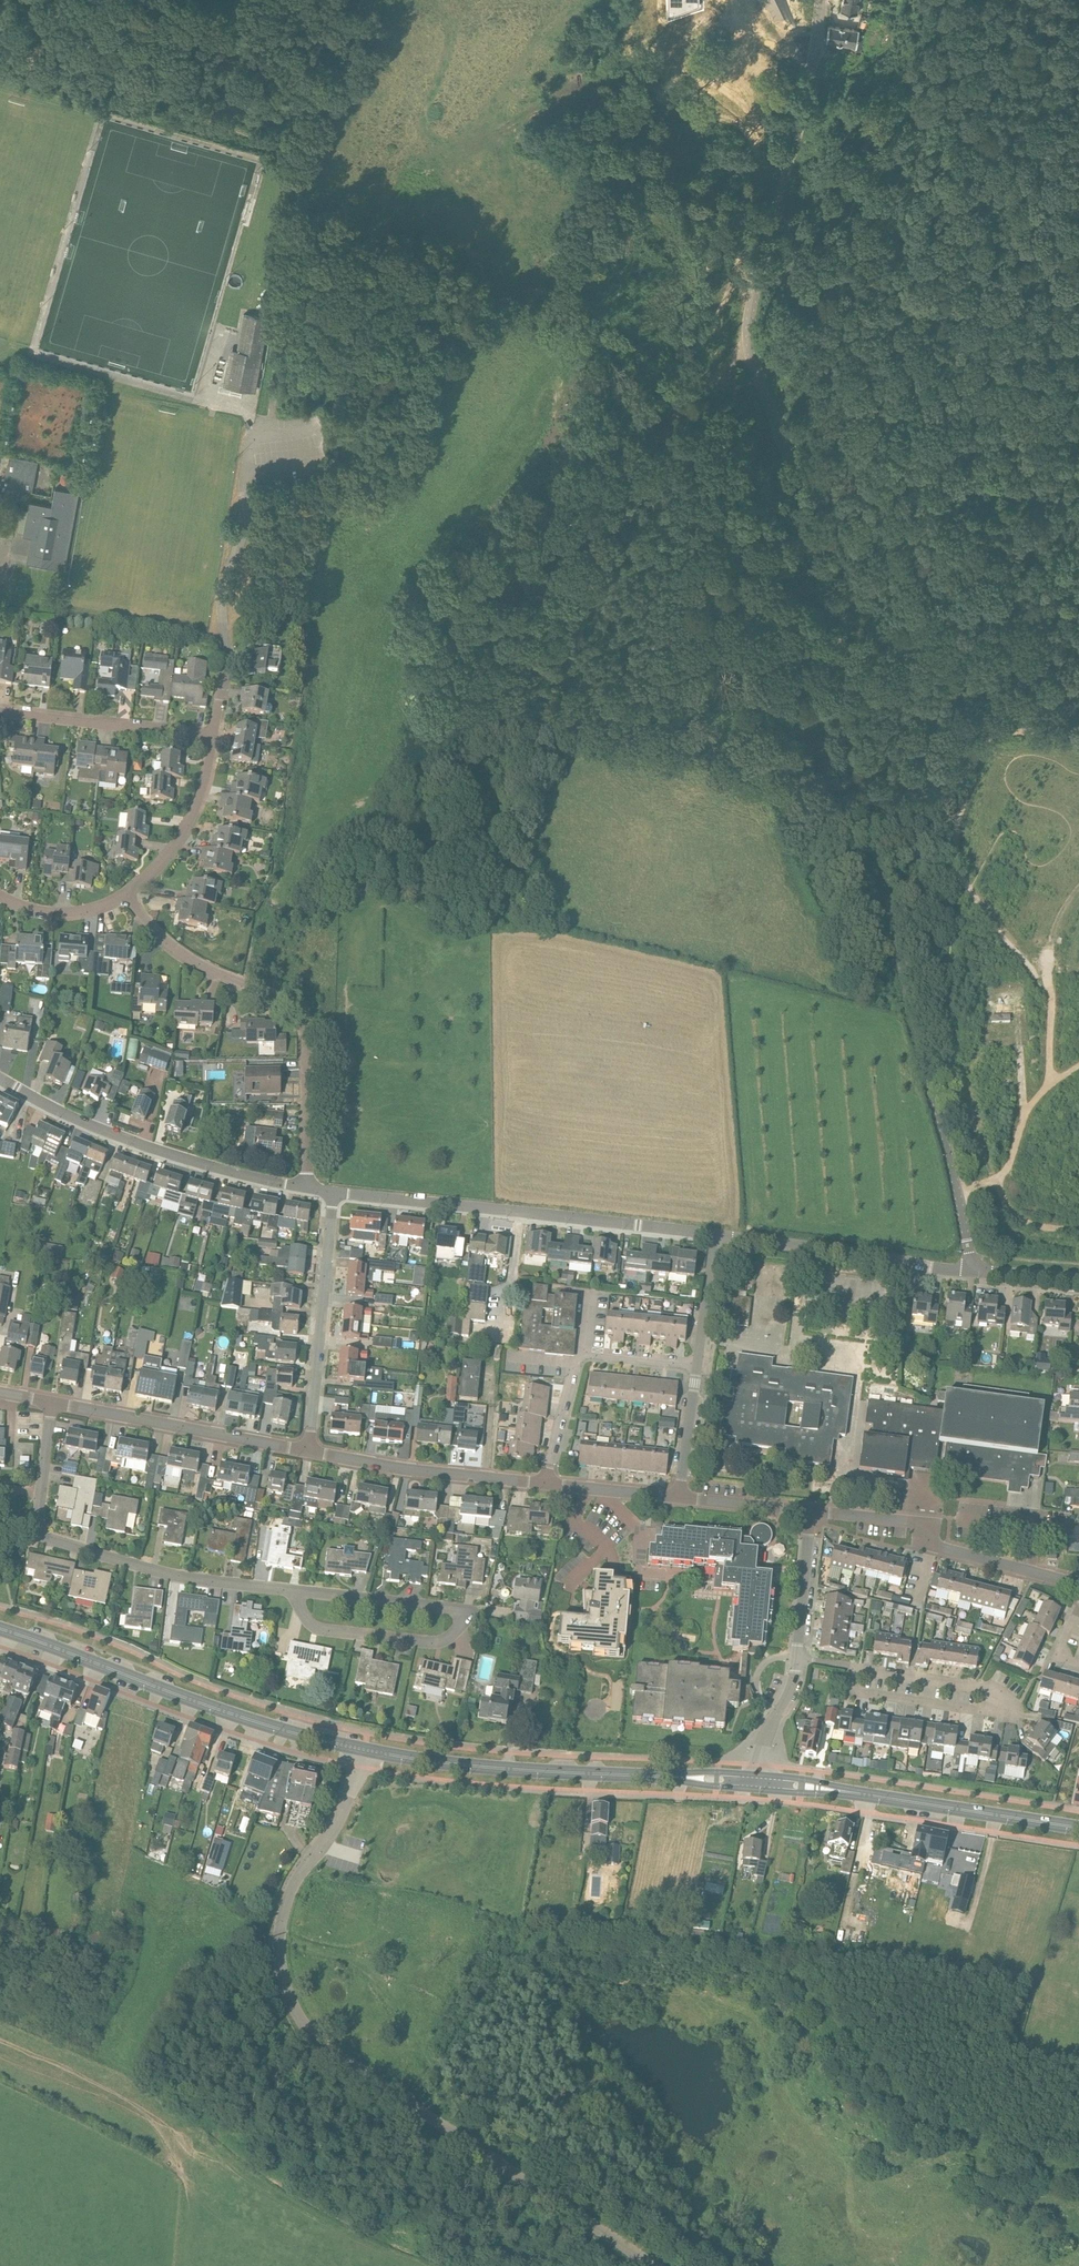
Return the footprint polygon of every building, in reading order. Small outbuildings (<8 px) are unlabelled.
[(670,17),(704,5),(704,0),(669,0),(670,17)] [(841,11),(857,14),(859,0),(842,0),(841,11)] [(827,38),(826,42),(832,43),(855,48),(856,48),(855,52),(861,53),(868,17),(861,15),(857,32),(829,26),(828,26),(827,38)] [(272,333),(274,321),(268,320),(245,315),(235,365),(228,363),(224,386),(242,390),(242,389),(256,392),(258,379),(267,332),(272,333)] [(16,500),(18,492),(18,488),(32,491),(37,462),(9,457),(4,480),(2,479),(0,490),(0,497),(16,500)] [(27,563),(64,570),(79,493),(55,489),(54,498),(52,507),(30,502),(23,537),(33,538),(31,551),(29,550),(27,563)] [(17,518),(19,508),(5,506),(3,516),(17,518)] [(12,685),(14,668),(9,668),(11,653),(5,652),(6,644),(0,644),(0,683),(12,685)] [(282,657),(281,652),(264,649),(263,654),(253,652),(250,668),(255,669),(254,673),(266,675),(266,672),(278,674),(280,669),(281,663),(282,657)] [(64,651),(61,676),(79,678),(78,692),(87,693),(90,662),(85,662),(86,654),(64,651)] [(130,664),(130,658),(131,651),(119,655),(102,653),(100,668),(114,669),(112,682),(99,680),(97,695),(115,697),(116,690),(127,691),(128,678),(130,664)] [(171,697),(173,676),(174,662),(168,662),(168,658),(152,657),(151,660),(145,659),(143,670),(161,672),(159,688),(143,686),(141,697),(160,699),(160,702),(170,703),(171,697)] [(39,688),(50,689),(53,661),(26,658),(23,686),(35,687),(34,692),(35,692),(36,685),(39,686),(39,688)] [(187,678),(173,676),(171,697),(193,700),(192,706),(207,708),(208,695),(204,694),(205,680),(207,663),(189,661),(187,678)] [(135,692),(138,668),(133,667),(131,678),(128,678),(127,691),(135,692)] [(245,699),(243,712),(265,715),(268,695),(243,690),(242,698),(245,699)] [(254,746),(255,739),(265,741),(268,723),(252,720),(251,728),(238,725),(236,735),(235,735),(235,736),(236,736),(235,742),(254,746)] [(17,737),(11,736),(9,750),(15,751),(13,766),(34,769),(37,741),(17,739),(17,737)] [(58,761),(59,751),(44,749),(45,740),(37,739),(37,741),(34,769),(33,774),(54,776),(56,761),(58,761)] [(254,746),(235,742),(234,749),(233,748),(233,749),(234,749),(232,759),(257,764),(260,747),(254,746)] [(99,782),(103,749),(95,748),(96,746),(80,744),(77,770),(80,770),(79,779),(99,782)] [(125,777),(127,755),(114,754),(114,751),(103,749),(99,782),(99,784),(116,786),(117,776),(125,777)] [(154,763),(153,775),(161,776),(171,777),(170,778),(183,779),(184,768),(178,767),(178,764),(180,764),(180,755),(163,753),(162,764),(154,763)] [(161,776),(153,775),(151,799),(173,801),(174,790),(168,790),(168,786),(170,786),(170,778),(171,777),(161,776)] [(252,802),(260,803),(262,791),(265,791),(267,782),(238,777),(237,786),(238,786),(237,789),(232,788),(230,797),(230,798),(252,802)] [(225,806),(223,819),(251,824),(253,815),(250,814),(252,802),(230,798),(230,797),(222,796),(221,805),(225,806)] [(145,824),(146,815),(128,813),(126,836),(136,837),(136,838),(148,839),(149,828),(143,827),(144,824),(145,824)] [(233,854),(240,856),(243,843),(246,843),(248,834),(219,829),(217,838),(219,838),(218,842),(212,840),(211,850),(233,854)] [(135,846),(136,838),(136,837),(126,836),(118,835),(115,859),(138,861),(139,850),(133,850),(133,846),(135,846)] [(19,870),(26,871),(29,843),(0,839),(0,861),(3,861),(9,862),(9,867),(16,868),(16,869),(19,870)] [(57,848),(57,852),(46,851),(46,856),(44,873),(53,874),(52,878),(60,879),(60,875),(67,876),(68,876),(69,863),(70,863),(71,850),(57,848)] [(230,866),(233,854),(211,850),(203,848),(201,858),(207,859),(206,862),(205,862),(203,871),(232,876),(234,867),(230,866)] [(92,866),(70,863),(69,863),(68,876),(67,876),(67,881),(74,881),(73,886),(91,888),(92,877),(91,877),(92,866)] [(187,892),(186,901),(185,901),(207,905),(207,906),(215,907),(218,894),(221,895),(223,885),(194,880),(192,889),(194,890),(193,893),(187,892)] [(185,901),(186,901),(178,899),(176,909),(182,910),(182,913),(180,913),(178,922),(207,928),(208,918),(205,918),(207,906),(207,905),(185,901)] [(0,965),(8,966),(8,969),(15,970),(16,964),(37,966),(36,979),(50,980),(52,955),(42,954),(44,936),(33,935),(33,938),(18,937),(17,948),(2,947),(0,965)] [(84,975),(92,976),(94,953),(87,953),(88,937),(78,936),(77,939),(61,937),(59,961),(69,962),(69,958),(78,959),(77,971),(84,972),(84,975)] [(94,953),(92,976),(101,976),(102,960),(117,962),(117,960),(127,961),(128,951),(130,951),(131,939),(115,938),(115,939),(106,939),(105,954),(94,953)] [(161,977),(142,976),(141,985),(134,984),(131,1014),(142,1015),(143,1006),(156,1007),(156,1012),(166,1013),(168,992),(160,991),(161,977)] [(13,990),(3,986),(0,1004),(0,1012),(9,1014),(13,990)] [(191,1005),(176,1003),(174,1025),(197,1027),(197,1024),(212,1025),(214,1005),(192,1003),(191,1005)] [(80,1016),(78,1027),(89,1029),(91,1018),(80,1016)] [(6,1029),(3,1048),(27,1052),(32,1022),(17,1019),(15,1031),(6,1029)] [(260,1021),(241,1021),(241,1032),(247,1032),(247,1043),(274,1043),(274,1052),(285,1052),(285,1035),(275,1035),(275,1023),(264,1023),(264,1025),(260,1025),(260,1021)] [(130,1041),(128,1062),(137,1063),(139,1042),(130,1041)] [(46,1079),(62,1086),(70,1067),(61,1064),(62,1061),(58,1059),(62,1049),(48,1044),(41,1061),(52,1065),(46,1079)] [(139,1062),(166,1072),(171,1056),(154,1049),(153,1051),(145,1048),(139,1062)] [(80,1070),(76,1081),(83,1083),(87,1073),(80,1070)] [(280,1095),(280,1081),(280,1070),(246,1070),(246,1086),(251,1086),(251,1095),(280,1095)] [(113,1102),(124,1075),(115,1071),(106,1075),(102,1084),(89,1078),(83,1093),(91,1097),(91,1098),(98,1101),(101,1095),(106,1098),(105,1099),(113,1102)] [(130,1084),(122,1080),(117,1093),(126,1096),(127,1092),(128,1092),(130,1086),(130,1085),(130,1084)] [(142,1091),(132,1116),(145,1121),(154,1095),(142,1091)] [(8,1128),(19,1106),(0,1096),(0,1124),(8,1128)] [(174,1101),(165,1129),(180,1134),(192,1098),(187,1096),(184,1105),(174,1101)] [(267,1111),(266,1119),(275,1120),(274,1127),(281,1128),(283,1114),(267,1111)] [(27,1152),(31,1144),(43,1150),(53,1130),(40,1124),(32,1142),(23,1137),(21,1150),(27,1152)] [(275,1142),(277,1132),(256,1129),(254,1145),(259,1146),(257,1156),(280,1159),(282,1143),(275,1142)] [(43,1168),(49,1156),(55,1159),(60,1147),(65,1136),(53,1130),(43,1150),(39,1158),(37,1166),(43,1168)] [(69,1162),(78,1166),(83,1168),(92,1147),(75,1141),(70,1153),(67,1161),(69,1162)] [(16,1145),(2,1142),(2,1144),(0,1143),(0,1157),(13,1159),(16,1145)] [(55,1159),(61,1162),(66,1150),(60,1147),(55,1159)] [(83,1168),(79,1177),(80,1178),(78,1185),(84,1187),(91,1172),(99,1175),(102,1166),(103,1167),(108,1154),(92,1147),(83,1168)] [(39,1158),(33,1156),(30,1169),(31,1169),(31,1171),(35,1171),(36,1170),(37,1166),(39,1158)] [(120,1182),(123,1176),(128,1162),(116,1157),(111,1172),(109,1178),(120,1182)] [(61,1183),(68,1165),(61,1162),(55,1180),(61,1183)] [(135,1181),(139,1166),(128,1162),(123,1176),(135,1181)] [(140,1183),(137,1191),(147,1194),(150,1185),(146,1184),(151,1170),(139,1166),(135,1181),(140,1183)] [(150,1185),(147,1194),(152,1196),(157,1198),(164,1199),(171,1177),(159,1173),(155,1187),(150,1185)] [(180,1204),(182,1195),(178,1194),(182,1180),(171,1177),(164,1199),(170,1202),(180,1204)] [(196,1209),(198,1200),(202,1186),(190,1182),(187,1197),(182,1195),(180,1204),(190,1207),(196,1209)] [(202,1210),(203,1210),(202,1216),(209,1218),(210,1212),(212,1212),(214,1204),(210,1203),(214,1189),(202,1186),(198,1200),(204,1202),(202,1210)] [(221,1220),(222,1215),(228,1217),(234,1193),(222,1190),(218,1205),(214,1204),(212,1212),(212,1213),(211,1218),(221,1220)] [(122,1193),(117,1191),(113,1203),(118,1204),(122,1193)] [(135,1197),(145,1201),(147,1194),(137,1191),(135,1197)] [(14,1198),(24,1200),(25,1194),(16,1192),(14,1198)] [(234,1193),(228,1217),(235,1218),(244,1220),(245,1221),(247,1211),(242,1210),(246,1196),(234,1193)] [(263,1216),(266,1200),(254,1198),(251,1212),(247,1211),(245,1221),(244,1220),(243,1227),(240,1236),(248,1238),(253,1222),(261,1224),(263,1216)] [(267,1230),(277,1232),(277,1228),(280,1218),(275,1217),(278,1203),(266,1200),(263,1216),(261,1224),(268,1225),(267,1230)] [(277,1228),(294,1231),(299,1206),(286,1204),(284,1219),(280,1218),(277,1228)] [(300,1233),(307,1233),(308,1224),(311,1208),(299,1206),(294,1231),(295,1232),(300,1233)] [(349,1241),(355,1241),(364,1242),(367,1216),(352,1214),(349,1241)] [(367,1216),(364,1242),(378,1244),(378,1250),(385,1250),(386,1235),(380,1235),(381,1217),(367,1216)] [(233,1225),(243,1227),(244,1220),(235,1218),(233,1225)] [(410,1221),(396,1219),(392,1246),(398,1246),(400,1237),(408,1238),(410,1221)] [(410,1221),(408,1238),(417,1240),(416,1249),(421,1249),(420,1256),(428,1257),(429,1241),(423,1240),(425,1223),(410,1221)] [(460,1268),(468,1269),(470,1247),(454,1245),(456,1233),(439,1231),(436,1260),(452,1262),(461,1263),(460,1268)] [(547,1262),(551,1237),(528,1234),(525,1254),(532,1255),(532,1257),(547,1258),(547,1262)] [(550,1247),(551,1237),(547,1262),(569,1264),(572,1237),(565,1236),(564,1248),(550,1247)] [(466,1290),(465,1294),(463,1319),(462,1336),(469,1337),(470,1321),(485,1322),(488,1287),(484,1287),(486,1268),(483,1268),(484,1256),(508,1260),(511,1239),(498,1237),(497,1241),(490,1240),(471,1238),(470,1246),(470,1247),(468,1269),(466,1285),(466,1290)] [(591,1267),(592,1264),(591,1264),(593,1251),(592,1251),(578,1250),(579,1238),(572,1237),(569,1264),(591,1267)] [(277,1243),(259,1241),(258,1248),(276,1250),(277,1243)] [(591,1264),(592,1264),(614,1266),(616,1246),(606,1245),(606,1243),(594,1242),(592,1251),(593,1251),(591,1264)] [(647,1273),(650,1246),(643,1245),(641,1257),(627,1255),(625,1271),(647,1273)] [(669,1274),(671,1260),(656,1259),(657,1247),(650,1246),(647,1273),(669,1276),(669,1274)] [(56,1247),(54,1258),(61,1259),(63,1248),(56,1247)] [(274,1251),(273,1259),(290,1261),(305,1263),(306,1250),(291,1248),(282,1247),(282,1251),(279,1251),(279,1252),(274,1251)] [(676,1276),(694,1278),(697,1256),(679,1254),(680,1249),(672,1248),(671,1260),(669,1274),(676,1275),(676,1276)] [(363,1251),(362,1251),(351,1250),(350,1259),(362,1261),(363,1251)] [(112,1260),(121,1263),(124,1254),(115,1251),(112,1260)] [(160,1256),(148,1254),(146,1264),(158,1267),(160,1256)] [(164,1266),(181,1267),(181,1258),(164,1257),(164,1266)] [(220,1267),(227,1268),(229,1259),(222,1258),(220,1267)] [(288,1274),(303,1276),(305,1263),(290,1261),(273,1259),(260,1258),(260,1265),(285,1268),(284,1274),(288,1274)] [(182,1262),(181,1270),(187,1271),(189,1263),(182,1262)] [(394,1274),(395,1264),(380,1262),(379,1272),(394,1274)] [(375,1268),(349,1266),(348,1280),(365,1282),(372,1283),(373,1274),(375,1274),(375,1268)] [(415,1267),(414,1285),(426,1285),(426,1268),(415,1267)] [(124,1272),(115,1268),(111,1279),(120,1282),(124,1272)] [(744,1293),(740,1292),(735,1330),(739,1330),(736,1348),(812,1359),(814,1341),(818,1341),(821,1311),(823,1300),(799,1296),(802,1278),(747,1270),(744,1293)] [(365,1282),(348,1280),(346,1295),(373,1298),(373,1292),(364,1291),(365,1282)] [(227,1281),(221,1307),(240,1309),(243,1282),(227,1281)] [(89,1282),(85,1290),(92,1293),(94,1294),(98,1287),(89,1282)] [(210,1294),(212,1285),(202,1283),(201,1285),(197,1284),(195,1291),(210,1294)] [(644,1296),(646,1284),(640,1283),(639,1291),(636,1290),(636,1295),(644,1296)] [(288,1287),(281,1286),(271,1285),(270,1298),(283,1300),(282,1307),(300,1309),(301,1295),(287,1293),(288,1287)] [(10,1288),(0,1286),(0,1325),(2,1325),(4,1318),(5,1319),(10,1288)] [(573,1358),(576,1336),(576,1331),(574,1331),(575,1320),(577,1298),(555,1296),(555,1297),(547,1296),(548,1288),(533,1286),(532,1299),(524,1298),(521,1329),(522,1329),(522,1336),(518,1336),(517,1349),(545,1352),(545,1355),(563,1356),(573,1358)] [(927,1294),(916,1293),(914,1305),(913,1305),(912,1316),(924,1318),(923,1323),(936,1325),(938,1309),(930,1308),(932,1298),(926,1298),(927,1294)] [(948,1295),(945,1321),(945,1325),(946,1327),(947,1327),(951,1328),(953,1328),(954,1326),(954,1322),(962,1323),(961,1329),(970,1330),(973,1302),(972,1302),(972,1307),(965,1306),(966,1297),(948,1295)] [(393,1298),(376,1296),(375,1304),(392,1307),(393,1298)] [(998,1300),(980,1298),(979,1309),(980,1309),(979,1318),(988,1319),(987,1324),(1004,1326),(1005,1310),(997,1309),(998,1300)] [(1013,1301),(1010,1333),(1027,1334),(1027,1336),(1036,1337),(1038,1319),(1029,1318),(1031,1303),(1013,1301)] [(1070,1332),(1071,1316),(1060,1315),(1061,1305),(1046,1303),(1044,1326),(1059,1327),(1059,1331),(1070,1332)] [(297,1334),(299,1319),(282,1318),(283,1313),(251,1310),(240,1309),(221,1307),(220,1315),(237,1317),(237,1315),(250,1316),(249,1322),(271,1324),(272,1325),(272,1330),(274,1332),(297,1334)] [(371,1311),(345,1308),(343,1323),(361,1325),(362,1316),(371,1317),(371,1311)] [(612,1342),(618,1343),(620,1316),(607,1314),(605,1333),(613,1334),(612,1342)] [(620,1316),(618,1343),(623,1344),(624,1335),(632,1336),(634,1317),(620,1316)] [(634,1317),(632,1336),(640,1337),(639,1345),(644,1346),(647,1319),(634,1317)] [(448,1335),(459,1336),(461,1320),(449,1319),(448,1335)] [(651,1338),(658,1339),(660,1320),(647,1319),(644,1346),(650,1346),(651,1338)] [(665,1348),(671,1349),(674,1322),(660,1320),(658,1339),(666,1340),(665,1348)] [(75,1323),(63,1321),(59,1351),(57,1362),(61,1362),(60,1366),(63,1367),(61,1375),(62,1375),(61,1382),(62,1382),(63,1382),(69,1383),(76,1385),(79,1369),(87,1371),(89,1356),(70,1353),(75,1323)] [(685,1342),(687,1323),(674,1322),(671,1349),(676,1349),(677,1341),(685,1342)] [(361,1325),(343,1323),(342,1338),(368,1340),(369,1334),(360,1333),(361,1325)] [(29,1326),(28,1331),(26,1347),(36,1349),(39,1327),(29,1326)] [(5,1342),(0,1367),(0,1370),(14,1373),(16,1362),(19,1362),(21,1354),(17,1353),(19,1346),(26,1347),(28,1331),(21,1329),(21,1333),(9,1331),(7,1342),(5,1342)] [(109,1370),(105,1390),(121,1394),(126,1369),(132,1371),(134,1358),(139,1332),(132,1331),(129,1330),(125,1353),(112,1350),(109,1370)] [(154,1335),(139,1332),(134,1358),(144,1360),(147,1342),(153,1343),(154,1335)] [(268,1338),(255,1337),(254,1337),(253,1345),(258,1346),(257,1352),(268,1353),(268,1360),(276,1361),(294,1363),(296,1348),(277,1346),(270,1345),(270,1346),(267,1345),(268,1338)] [(391,1349),(392,1340),(373,1338),(372,1347),(391,1349)] [(188,1363),(189,1359),(192,1344),(182,1342),(177,1368),(187,1370),(188,1363)] [(33,1358),(29,1376),(43,1378),(45,1369),(50,1370),(55,1349),(42,1346),(40,1359),(33,1358)] [(92,1388),(105,1390),(109,1370),(112,1350),(113,1349),(104,1347),(101,1364),(95,1363),(94,1370),(93,1370),(91,1381),(94,1381),(92,1388)] [(877,1355),(877,1348),(869,1347),(868,1354),(877,1355)] [(367,1354),(341,1351),(339,1366),(357,1367),(357,1359),(367,1360),(367,1354)] [(734,1390),(732,1401),(735,1401),(735,1404),(723,1402),(719,1436),(736,1439),(735,1444),(786,1451),(787,1444),(792,1445),(791,1449),(797,1450),(795,1462),(830,1467),(834,1439),(832,1439),(832,1435),(845,1437),(849,1403),(850,1403),(851,1397),(839,1395),(842,1378),(808,1373),(808,1372),(808,1373),(798,1372),(797,1378),(787,1377),(788,1370),(788,1371),(772,1369),(773,1360),(739,1355),(736,1372),(731,1371),(729,1389),(734,1390)] [(1038,1355),(1038,1370),(1050,1370),(1050,1355),(1038,1355)] [(200,1409),(215,1412),(219,1395),(220,1386),(215,1385),(217,1378),(213,1377),(215,1365),(216,1357),(211,1356),(209,1364),(205,1383),(206,1383),(204,1392),(200,1409)] [(481,1364),(463,1362),(459,1399),(477,1401),(481,1364)] [(186,1406),(200,1409),(204,1392),(206,1383),(205,1383),(198,1382),(192,1381),(195,1364),(188,1363),(187,1370),(183,1388),(190,1389),(186,1406)] [(382,1370),(357,1367),(339,1366),(338,1381),(355,1382),(355,1389),(393,1392),(394,1384),(381,1382),(382,1370)] [(232,1389),(236,1368),(229,1367),(225,1387),(232,1389)] [(293,1372),(291,1372),(291,1367),(284,1367),(284,1371),(277,1371),(267,1370),(266,1380),(265,1387),(265,1391),(277,1393),(278,1386),(292,1388),(293,1372)] [(141,1371),(139,1382),(136,1396),(154,1400),(159,1375),(159,1371),(143,1368),(142,1372),(141,1371)] [(230,1392),(226,1414),(240,1416),(245,1392),(246,1383),(247,1377),(249,1370),(243,1369),(240,1383),(241,1384),(240,1392),(235,1391),(230,1392)] [(588,1398),(602,1399),(605,1375),(590,1374),(588,1398)] [(159,1375),(154,1400),(172,1403),(176,1382),(176,1379),(159,1375)] [(605,1375),(602,1399),(617,1401),(620,1377),(605,1375)] [(451,1403),(452,1398),(454,1398),(455,1383),(456,1378),(450,1377),(450,1378),(447,1378),(445,1398),(447,1399),(447,1402),(451,1403)] [(620,1377),(617,1401),(632,1402),(634,1378),(620,1377)] [(632,1402),(646,1404),(649,1380),(634,1378),(632,1402)] [(649,1380),(646,1404),(661,1405),(664,1381),(649,1380)] [(664,1381),(661,1405),(676,1407),(678,1383),(664,1381)] [(416,1386),(413,1412),(412,1418),(420,1419),(421,1408),(417,1408),(419,1387),(416,1386)] [(525,1386),(524,1401),(548,1404),(549,1389),(525,1386)] [(944,1403),(943,1412),(939,1443),(945,1444),(943,1460),(954,1462),(953,1476),(1008,1484),(1008,1491),(1021,1493),(1021,1489),(1028,1490),(1029,1477),(1039,1478),(1040,1469),(1045,1469),(1046,1457),(1037,1455),(1043,1412),(1044,1407),(1027,1404),(1029,1396),(963,1387),(963,1388),(954,1387),(953,1394),(946,1393),(939,1392),(938,1402),(944,1403)] [(282,1396),(277,1395),(277,1393),(265,1391),(263,1404),(274,1406),(271,1422),(287,1425),(289,1413),(291,1413),(292,1407),(290,1407),(291,1406),(281,1404),(282,1396)] [(245,1392),(240,1416),(254,1419),(259,1395),(245,1392)] [(1059,1413),(1058,1422),(1078,1424),(1078,1415),(1077,1415),(1078,1412),(1078,1392),(1078,1394),(1070,1394),(1069,1410),(1059,1409),(1059,1413)] [(349,1400),(346,1399),(335,1398),(335,1405),(348,1406),(349,1400)] [(522,1416),(542,1418),(546,1419),(548,1404),(524,1401),(522,1415),(522,1416)] [(894,1476),(904,1477),(905,1468),(910,1469),(925,1409),(868,1401),(865,1425),(873,1426),(871,1437),(864,1436),(859,1471),(894,1476)] [(454,1411),(453,1423),(462,1424),(464,1424),(465,1411),(469,1412),(469,1406),(455,1404),(454,1411)] [(360,1436),(362,1419),(368,1419),(369,1407),(362,1406),(362,1410),(357,1409),(356,1413),(347,1412),(347,1417),(345,1435),(360,1436)] [(339,1407),(333,1407),(330,1433),(345,1435),(347,1417),(338,1417),(339,1407)] [(925,1409),(910,1469),(935,1472),(939,1443),(943,1412),(925,1409)] [(450,1446),(453,1423),(454,1411),(445,1410),(443,1423),(419,1421),(417,1444),(450,1447),(450,1446)] [(39,1428),(40,1414),(26,1413),(26,1428),(39,1428)] [(376,1415),(373,1441),(387,1443),(389,1425),(390,1416),(382,1415),(376,1415)] [(518,1415),(516,1430),(540,1433),(542,1418),(522,1416),(522,1415),(518,1415)] [(389,1425),(387,1443),(402,1444),(405,1418),(390,1416),(389,1425)] [(453,1423),(450,1446),(458,1447),(458,1451),(475,1453),(476,1447),(482,1448),(484,1437),(477,1436),(460,1434),(462,1424),(453,1423)] [(584,1436),(587,1425),(581,1423),(578,1434),(584,1436)] [(514,1445),(534,1447),(538,1447),(540,1433),(516,1430),(514,1444),(514,1445)] [(67,1439),(65,1449),(80,1452),(84,1434),(69,1431),(68,1440),(67,1439)] [(80,1452),(90,1453),(88,1460),(98,1462),(95,1473),(102,1474),(107,1450),(97,1448),(97,1445),(98,1437),(84,1434),(80,1452)] [(121,1466),(123,1460),(131,1461),(135,1444),(120,1441),(118,1449),(117,1452),(107,1450),(102,1474),(109,1475),(112,1464),(121,1466)] [(578,1466),(593,1468),(595,1444),(580,1442),(578,1466)] [(131,1461),(146,1464),(148,1455),(149,1446),(135,1444),(131,1461)] [(510,1444),(508,1459),(532,1461),(534,1447),(514,1445),(514,1444),(510,1444)] [(595,1444),(593,1468),(608,1469),(610,1445),(595,1444)] [(608,1469),(622,1471),(625,1447),(610,1445),(608,1469)] [(625,1447),(622,1471),(637,1472),(639,1448),(625,1447)] [(639,1448),(637,1472),(652,1474),(654,1450),(639,1448)] [(654,1450),(652,1474),(666,1475),(669,1451),(654,1450)] [(167,1468),(182,1471),(186,1453),(171,1451),(169,1459),(168,1459),(167,1468)] [(182,1471),(196,1474),(198,1465),(200,1456),(186,1453),(182,1471)] [(1070,1454),(1069,1462),(1078,1463),(1078,1454),(1070,1454)] [(153,1484),(157,1466),(150,1465),(146,1482),(145,1490),(152,1492),(153,1484)] [(207,1480),(204,1494),(211,1495),(212,1488),(231,1492),(232,1485),(235,1468),(221,1465),(219,1473),(217,1482),(207,1480)] [(157,1466),(153,1484),(160,1486),(164,1468),(157,1466)] [(77,1470),(74,1469),(63,1467),(62,1474),(75,1477),(76,1477),(77,1470)] [(232,1485),(247,1488),(249,1479),(248,1479),(250,1470),(235,1468),(232,1485)] [(286,1477),(271,1474),(268,1492),(282,1495),(281,1501),(292,1503),(295,1488),(285,1486),(286,1477)] [(204,1494),(207,1480),(207,1476),(200,1475),(195,1500),(202,1501),(204,1494)] [(91,1515),(95,1494),(98,1481),(76,1477),(75,1477),(74,1484),(76,1485),(75,1490),(60,1487),(57,1500),(56,1499),(55,1502),(57,1503),(56,1507),(73,1511),(71,1525),(89,1529),(91,1517),(91,1516),(91,1515)] [(302,1507),(317,1510),(319,1502),(322,1484),(308,1481),(306,1490),(295,1488),(292,1503),(290,1512),(301,1514),(302,1507)] [(335,1495),(337,1487),(322,1484),(319,1502),(334,1505),(336,1496),(335,1495)] [(362,1505),(370,1507),(374,1489),(359,1487),(358,1495),(357,1495),(355,1503),(352,1503),(351,1508),(344,1506),(341,1520),(346,1521),(348,1521),(350,1513),(354,1514),(361,1509),(362,1505)] [(255,1503),(257,1490),(250,1489),(248,1502),(255,1503)] [(374,1489),(370,1507),(369,1513),(384,1516),(381,1527),(388,1529),(389,1527),(392,1516),(385,1514),(386,1509),(387,1501),(388,1492),(374,1489)] [(1069,1498),(1078,1499),(1078,1490),(1069,1489),(1069,1498)] [(257,1490),(255,1503),(262,1505),(264,1491),(257,1490)] [(420,1519),(420,1513),(422,1495),(407,1493),(408,1493),(407,1493),(404,1517),(420,1519)] [(91,1516),(91,1517),(92,1513),(109,1516),(106,1530),(125,1534),(128,1515),(136,1516),(139,1502),(112,1497),(111,1506),(101,1504),(103,1496),(95,1494),(91,1515),(91,1516)] [(439,1533),(446,1534),(449,1508),(437,1507),(438,1496),(437,1496),(422,1495),(420,1513),(434,1514),(434,1516),(438,1521),(440,1521),(439,1533)] [(462,1499),(461,1509),(449,1508),(446,1534),(453,1535),(454,1525),(456,1525),(462,1521),(462,1517),(475,1518),(477,1500),(476,1500),(477,1498),(470,1497),(470,1500),(463,1499),(462,1499)] [(475,1518),(490,1520),(489,1528),(495,1528),(492,1539),(499,1540),(502,1527),(503,1527),(506,1513),(505,1514),(492,1512),(493,1502),(477,1500),(475,1518)] [(337,1505),(335,1518),(335,1519),(341,1520),(344,1506),(337,1505)] [(549,1520),(550,1507),(530,1505),(530,1510),(509,1508),(506,1532),(531,1534),(532,1526),(541,1527),(541,1535),(551,1536),(553,1520),(549,1520)] [(161,1511),(158,1526),(167,1528),(164,1544),(181,1547),(187,1515),(161,1511)] [(393,1513),(392,1516),(389,1527),(396,1528),(400,1515),(393,1513)] [(230,1561),(244,1564),(252,1522),(235,1518),(233,1529),(237,1530),(234,1543),(228,1542),(229,1535),(211,1532),(207,1550),(226,1553),(226,1551),(232,1552),(230,1561)] [(299,1521),(289,1519),(284,1518),(283,1525),(298,1528),(299,1521)] [(272,1528),(266,1565),(267,1563),(275,1565),(275,1567),(293,1570),(293,1568),(301,1570),(304,1553),(296,1552),(294,1558),(286,1556),(291,1528),(279,1526),(278,1530),(272,1528)] [(750,1536),(750,1538),(696,1532),(695,1536),(662,1532),(662,1535),(656,1534),(655,1545),(661,1545),(661,1549),(650,1548),(648,1563),(694,1567),(694,1564),(716,1566),(713,1589),(729,1590),(729,1589),(739,1590),(737,1611),(734,1611),(732,1624),(735,1624),(732,1651),(742,1652),(741,1669),(746,1669),(747,1660),(748,1654),(757,1655),(758,1648),(761,1648),(764,1626),(767,1627),(770,1592),(769,1592),(770,1575),(758,1574),(758,1566),(756,1566),(758,1548),(760,1548),(762,1548),(764,1548),(765,1547),(767,1546),(769,1545),(770,1544),(771,1542),(772,1540),(772,1538),(772,1536),(772,1534),(771,1532),(770,1531),(769,1529),(768,1528),(766,1527),(764,1526),(762,1526),(760,1526),(758,1526),(757,1527),(755,1528),(753,1529),(752,1530),(751,1532),(750,1534),(750,1536)] [(390,1581),(399,1582),(400,1574),(410,1575),(410,1577),(409,1583),(417,1584),(420,1563),(412,1562),(404,1561),(406,1551),(415,1552),(416,1550),(421,1551),(422,1543),(402,1540),(391,1539),(387,1572),(391,1573),(390,1581)] [(441,1567),(440,1577),(438,1577),(437,1584),(456,1586),(456,1589),(465,1590),(467,1577),(474,1578),(473,1583),(482,1584),(485,1561),(476,1560),(477,1549),(458,1546),(457,1555),(458,1555),(456,1568),(441,1567)] [(829,1567),(841,1570),(846,1551),(835,1548),(829,1567)] [(859,1549),(858,1554),(854,1568),(855,1568),(866,1571),(871,1552),(859,1549)] [(352,1572),(360,1573),(366,1574),(371,1555),(362,1554),(327,1550),(325,1574),(334,1575),(334,1573),(341,1574),(341,1576),(351,1577),(352,1572)] [(854,1568),(858,1554),(846,1551),(841,1570),(854,1573),(855,1568),(854,1568)] [(866,1571),(878,1574),(883,1556),(871,1552),(866,1571)] [(30,1555),(27,1570),(36,1572),(34,1581),(50,1584),(52,1576),(64,1578),(62,1587),(70,1589),(74,1571),(75,1565),(30,1555)] [(878,1574),(890,1577),(895,1559),(883,1556),(878,1574)] [(895,1559),(890,1577),(901,1580),(906,1562),(895,1559)] [(105,1605),(112,1576),(103,1574),(102,1577),(74,1571),(70,1589),(68,1598),(105,1605)] [(934,1574),(930,1587),(937,1589),(937,1590),(949,1593),(954,1575),(942,1571),(941,1576),(934,1574)] [(584,1620),(580,1620),(560,1618),(559,1629),(558,1643),(570,1644),(569,1649),(593,1651),(593,1656),(618,1658),(620,1640),(625,1641),(626,1635),(630,1587),(631,1587),(631,1586),(630,1586),(631,1578),(613,1576),(594,1574),(594,1577),(593,1576),(593,1578),(592,1594),(584,1593),(584,1591),(583,1591),(584,1620)] [(954,1575),(949,1593),(960,1596),(961,1596),(964,1583),(966,1578),(954,1575)] [(516,1608),(515,1620),(535,1623),(536,1611),(533,1611),(534,1603),(538,1603),(541,1582),(532,1580),(531,1583),(524,1582),(524,1581),(519,1580),(519,1581),(516,1581),(514,1600),(520,1601),(519,1609),(516,1608)] [(976,1586),(975,1586),(964,1583),(961,1596),(960,1596),(959,1601),(971,1605),(976,1586)] [(988,1589),(976,1586),(971,1605),(982,1608),(983,1608),(988,1589)] [(161,1608),(163,1592),(148,1590),(147,1593),(134,1591),(135,1589),(134,1589),(129,1628),(151,1631),(154,1607),(161,1608)] [(999,1592),(988,1589),(983,1608),(982,1608),(981,1614),(993,1618),(995,1611),(994,1611),(999,1592)] [(1011,1595),(999,1592),(994,1611),(995,1611),(1006,1614),(1011,1595)] [(207,1598),(178,1594),(174,1627),(172,1627),(170,1642),(201,1646),(203,1630),(185,1628),(188,1609),(205,1611),(205,1615),(209,1615),(208,1621),(215,1622),(216,1616),(217,1617),(218,1612),(220,1601),(207,1599),(207,1598)] [(849,1632),(863,1634),(864,1626),(850,1624),(853,1605),(863,1607),(864,1602),(854,1600),(853,1601),(827,1597),(826,1604),(823,1604),(821,1617),(824,1618),(822,1630),(819,1630),(817,1644),(820,1644),(819,1651),(845,1655),(845,1656),(856,1657),(856,1652),(846,1651),(849,1632)] [(1019,1607),(1024,1610),(1028,1602),(1023,1599),(1019,1607)] [(880,1613),(882,1604),(872,1602),(870,1611),(880,1613)] [(230,1635),(222,1634),(220,1651),(248,1654),(249,1642),(246,1642),(248,1623),(263,1625),(264,1614),(261,1614),(262,1607),(253,1606),(253,1604),(247,1603),(247,1605),(242,1604),(241,1607),(234,1606),(230,1635)] [(1060,1611),(1043,1603),(1038,1616),(1055,1623),(1060,1611)] [(941,1614),(942,1609),(932,1606),(930,1611),(941,1614)] [(1020,1617),(1024,1610),(1019,1607),(1015,1615),(1020,1617)] [(942,1609),(941,1614),(951,1617),(952,1611),(942,1609)] [(1049,1636),(1055,1623),(1038,1616),(1033,1628),(1045,1634),(1049,1636)] [(1007,1630),(1012,1633),(1016,1625),(1011,1623),(1007,1630)] [(1039,1646),(1045,1634),(1033,1628),(1029,1626),(1023,1639),(1039,1646)] [(885,1655),(886,1655),(897,1657),(899,1643),(900,1644),(900,1638),(901,1632),(889,1630),(888,1636),(885,1655)] [(1008,1641),(1012,1633),(1007,1630),(1003,1638),(1008,1641)] [(885,1655),(888,1636),(876,1634),(873,1654),(885,1655)] [(1023,1639),(1018,1651),(1034,1658),(1039,1646),(1023,1639)] [(287,1658),(290,1659),(286,1678),(313,1683),(314,1679),(316,1669),(328,1672),(332,1651),(314,1647),(291,1642),(287,1658)] [(896,1662),(909,1664),(911,1645),(900,1644),(899,1643),(897,1657),(896,1662)] [(929,1662),(940,1664),(943,1645),(931,1643),(930,1648),(931,1648),(929,1662)] [(940,1664),(941,1664),(952,1665),(955,1646),(943,1645),(940,1664)] [(918,1646),(918,1647),(915,1665),(928,1667),(929,1662),(931,1648),(930,1648),(918,1646)] [(952,1665),(963,1667),(964,1667),(967,1648),(955,1646),(952,1665)] [(1004,1649),(999,1647),(995,1655),(1000,1657),(1004,1649)] [(979,1650),(967,1648),(964,1667),(976,1669),(979,1650)] [(392,1697),(394,1686),(398,1667),(398,1668),(376,1663),(376,1665),(371,1664),(373,1653),(362,1651),(355,1684),(366,1686),(383,1690),(382,1694),(392,1697)] [(1029,1670),(1034,1658),(1018,1651),(1012,1663),(1029,1670)] [(424,1691),(424,1687),(444,1692),(445,1689),(454,1692),(462,1661),(454,1659),(452,1667),(423,1661),(420,1675),(417,1674),(413,1688),(424,1691)] [(1,1660),(0,1663),(0,1681),(7,1684),(2,1695),(10,1698),(22,1668),(1,1660)] [(488,1721),(506,1724),(510,1703),(512,1703),(514,1692),(518,1692),(532,1694),(537,1663),(522,1660),(519,1680),(498,1676),(496,1688),(493,1688),(492,1699),(491,1699),(490,1705),(480,1703),(478,1719),(488,1721)] [(745,1686),(746,1669),(741,1669),(740,1686),(728,1685),(729,1674),(720,1673),(719,1676),(708,1675),(708,1672),(699,1671),(699,1669),(689,1668),(689,1671),(677,1670),(678,1667),(668,1666),(668,1668),(659,1667),(659,1670),(647,1669),(647,1666),(637,1665),(635,1689),(633,1689),(632,1689),(631,1690),(630,1690),(630,1691),(630,1692),(630,1693),(630,1694),(631,1695),(632,1695),(634,1695),(632,1720),(642,1721),(642,1718),(654,1719),(654,1722),(663,1722),(662,1725),(672,1726),(672,1723),(684,1724),(684,1727),(694,1728),(694,1725),(703,1726),(703,1723),(715,1724),(715,1727),(724,1728),(726,1707),(738,1708),(739,1706),(752,1699),(753,1701),(754,1701),(751,1695),(750,1691),(750,1690),(750,1686),(749,1686),(749,1687),(745,1686)] [(11,1732),(23,1705),(24,1706),(37,1674),(22,1668),(10,1698),(3,1714),(0,1722),(0,1728),(11,1732)] [(1039,1690),(1052,1694),(1057,1677),(1044,1673),(1039,1690)] [(39,1687),(48,1690),(45,1697),(50,1699),(44,1714),(52,1717),(53,1717),(53,1715),(64,1685),(59,1683),(59,1681),(55,1679),(54,1681),(43,1677),(39,1687)] [(1065,1698),(1070,1681),(1057,1677),(1052,1694),(1065,1698)] [(1078,1696),(1078,1684),(1070,1681),(1065,1698),(1078,1702),(1078,1699),(1078,1698),(1078,1696)] [(72,1708),(77,1690),(75,1689),(75,1687),(71,1685),(69,1687),(64,1685),(53,1715),(53,1717),(52,1717),(50,1729),(56,1731),(60,1720),(66,1706),(72,1708)] [(110,1695),(96,1690),(83,1723),(96,1729),(96,1728),(104,1731),(107,1714),(103,1712),(110,1695)] [(829,1710),(826,1724),(834,1725),(835,1721),(835,1720),(836,1712),(839,1701),(831,1699),(829,1710)] [(408,1705),(406,1715),(416,1717),(418,1708),(408,1705)] [(1047,1708),(1040,1706),(1039,1706),(1039,1709),(1037,1715),(1046,1716),(1047,1711),(1048,1708),(1047,1708)] [(843,1742),(843,1738),(855,1740),(857,1727),(851,1726),(852,1714),(841,1712),(841,1713),(836,1712),(835,1720),(835,1721),(834,1725),(833,1731),(831,1740),(843,1742)] [(872,1744),(877,1718),(866,1716),(864,1728),(857,1727),(855,1740),(862,1741),(862,1743),(872,1744)] [(872,1744),(890,1747),(892,1732),(894,1719),(887,1718),(887,1719),(877,1718),(872,1744)] [(892,1732),(890,1747),(908,1750),(908,1749),(909,1743),(912,1723),(901,1721),(902,1720),(894,1719),(892,1732)] [(797,1729),(804,1730),(800,1751),(806,1752),(805,1755),(808,1755),(809,1757),(812,1757),(814,1756),(816,1757),(820,1736),(821,1736),(822,1725),(812,1723),(805,1721),(799,1722),(797,1729)] [(1060,1723),(1054,1721),(1048,1729),(1040,1723),(1034,1731),(1049,1743),(1060,1730),(1072,1733),(1073,1726),(1060,1723)] [(909,1743),(908,1749),(919,1751),(920,1744),(926,1745),(927,1738),(929,1724),(922,1723),(922,1725),(912,1723),(909,1743)] [(67,1724),(62,1736),(71,1738),(74,1727),(67,1724)] [(927,1738),(934,1738),(933,1746),(932,1753),(943,1755),(944,1748),(947,1728),(936,1727),(937,1725),(929,1724),(927,1738)] [(174,1732),(160,1726),(154,1743),(153,1743),(150,1751),(161,1755),(164,1749),(167,1750),(174,1732)] [(202,1730),(190,1726),(182,1745),(186,1746),(174,1778),(184,1781),(185,1782),(188,1770),(202,1730)] [(959,1767),(960,1760),(961,1756),(963,1742),(956,1741),(958,1730),(947,1728),(944,1748),(943,1755),(953,1756),(953,1759),(956,1759),(955,1767),(959,1767)] [(192,1782),(196,1773),(203,1753),(207,1755),(214,1735),(202,1730),(188,1770),(185,1782),(184,1781),(181,1793),(189,1795),(191,1782),(192,1782)] [(1056,1748),(1049,1743),(1034,1731),(1027,1740),(1036,1747),(1032,1753),(1045,1762),(1056,1748)] [(24,1735),(12,1733),(11,1741),(18,1743),(18,1746),(22,1746),(22,1745),(24,1735)] [(55,1738),(49,1736),(47,1747),(53,1748),(55,1738)] [(961,1756),(967,1757),(978,1759),(981,1739),(970,1738),(969,1743),(963,1742),(961,1756)] [(981,1739),(978,1759),(989,1761),(989,1760),(996,1761),(998,1748),(991,1747),(992,1741),(981,1739)] [(7,1750),(7,1752),(20,1755),(21,1752),(22,1746),(18,1746),(18,1743),(11,1741),(9,1750),(7,1750)] [(1008,1749),(1001,1748),(999,1762),(1006,1763),(1005,1768),(1016,1770),(1016,1769),(1025,1770),(1027,1758),(1018,1756),(1019,1750),(1008,1748),(1008,1749)] [(15,1760),(15,1763),(19,1764),(20,1755),(7,1752),(5,1758),(15,1760)] [(28,1753),(21,1752),(19,1763),(25,1764),(28,1753)] [(235,1759),(220,1755),(214,1774),(230,1778),(235,1759)] [(828,1755),(827,1762),(836,1763),(837,1756),(828,1755)] [(169,1760),(168,1762),(163,1776),(170,1778),(175,1763),(177,1759),(170,1756),(169,1760)] [(255,1758),(243,1787),(264,1796),(276,1766),(263,1761),(263,1759),(259,1757),(257,1758),(255,1758)] [(5,1758),(3,1767),(18,1770),(19,1764),(15,1763),(15,1760),(5,1758)] [(162,1775),(163,1776),(168,1762),(160,1759),(155,1773),(154,1778),(160,1780),(162,1775)] [(869,1769),(870,1762),(870,1760),(863,1759),(863,1760),(852,1759),(851,1766),(862,1768),(869,1769)] [(870,1762),(869,1769),(877,1770),(878,1763),(870,1762)] [(283,1801),(311,1807),(319,1773),(277,1764),(276,1766),(264,1796),(258,1812),(280,1817),(283,1801)] [(996,1771),(986,1769),(984,1781),(994,1783),(996,1771)] [(960,1781),(961,1774),(950,1771),(949,1779),(960,1781)] [(961,1774),(960,1781),(974,1783),(975,1776),(961,1774)] [(210,1794),(215,1779),(207,1775),(201,1791),(210,1794)] [(88,1795),(82,1795),(79,1794),(77,1806),(87,1807),(88,1795)] [(606,1845),(608,1808),(593,1807),(591,1837),(600,1837),(600,1845),(606,1845)] [(176,1816),(168,1814),(163,1833),(171,1835),(176,1816)] [(58,1817),(48,1815),(46,1824),(56,1826),(58,1817)] [(855,1853),(847,1851),(848,1849),(853,1828),(851,1827),(850,1825),(847,1824),(845,1825),(845,1826),(838,1824),(835,1836),(830,1835),(828,1844),(832,1845),(829,1857),(843,1860),(840,1873),(850,1875),(855,1853)] [(927,1832),(918,1830),(911,1860),(903,1858),(901,1870),(922,1875),(925,1863),(929,1842),(925,1841),(927,1832)] [(948,1836),(927,1832),(925,1841),(929,1842),(925,1863),(928,1864),(929,1859),(943,1862),(948,1836)] [(207,1867),(222,1871),(230,1845),(215,1840),(207,1867)] [(620,1845),(608,1843),(607,1852),(619,1853),(620,1845)] [(762,1885),(763,1878),(764,1878),(767,1863),(759,1862),(761,1845),(745,1843),(742,1867),(756,1868),(753,1876),(757,1877),(756,1884),(762,1885)] [(955,1898),(967,1902),(968,1902),(973,1881),(961,1878),(961,1879),(949,1876),(947,1884),(959,1886),(955,1898)] [(968,1902),(954,1899),(951,1911),(965,1915),(968,1902)] [(803,1933),(805,1924),(793,1921),(791,1929),(803,1933)] [(611,1932),(620,1932),(620,1924),(612,1924),(611,1932)]
